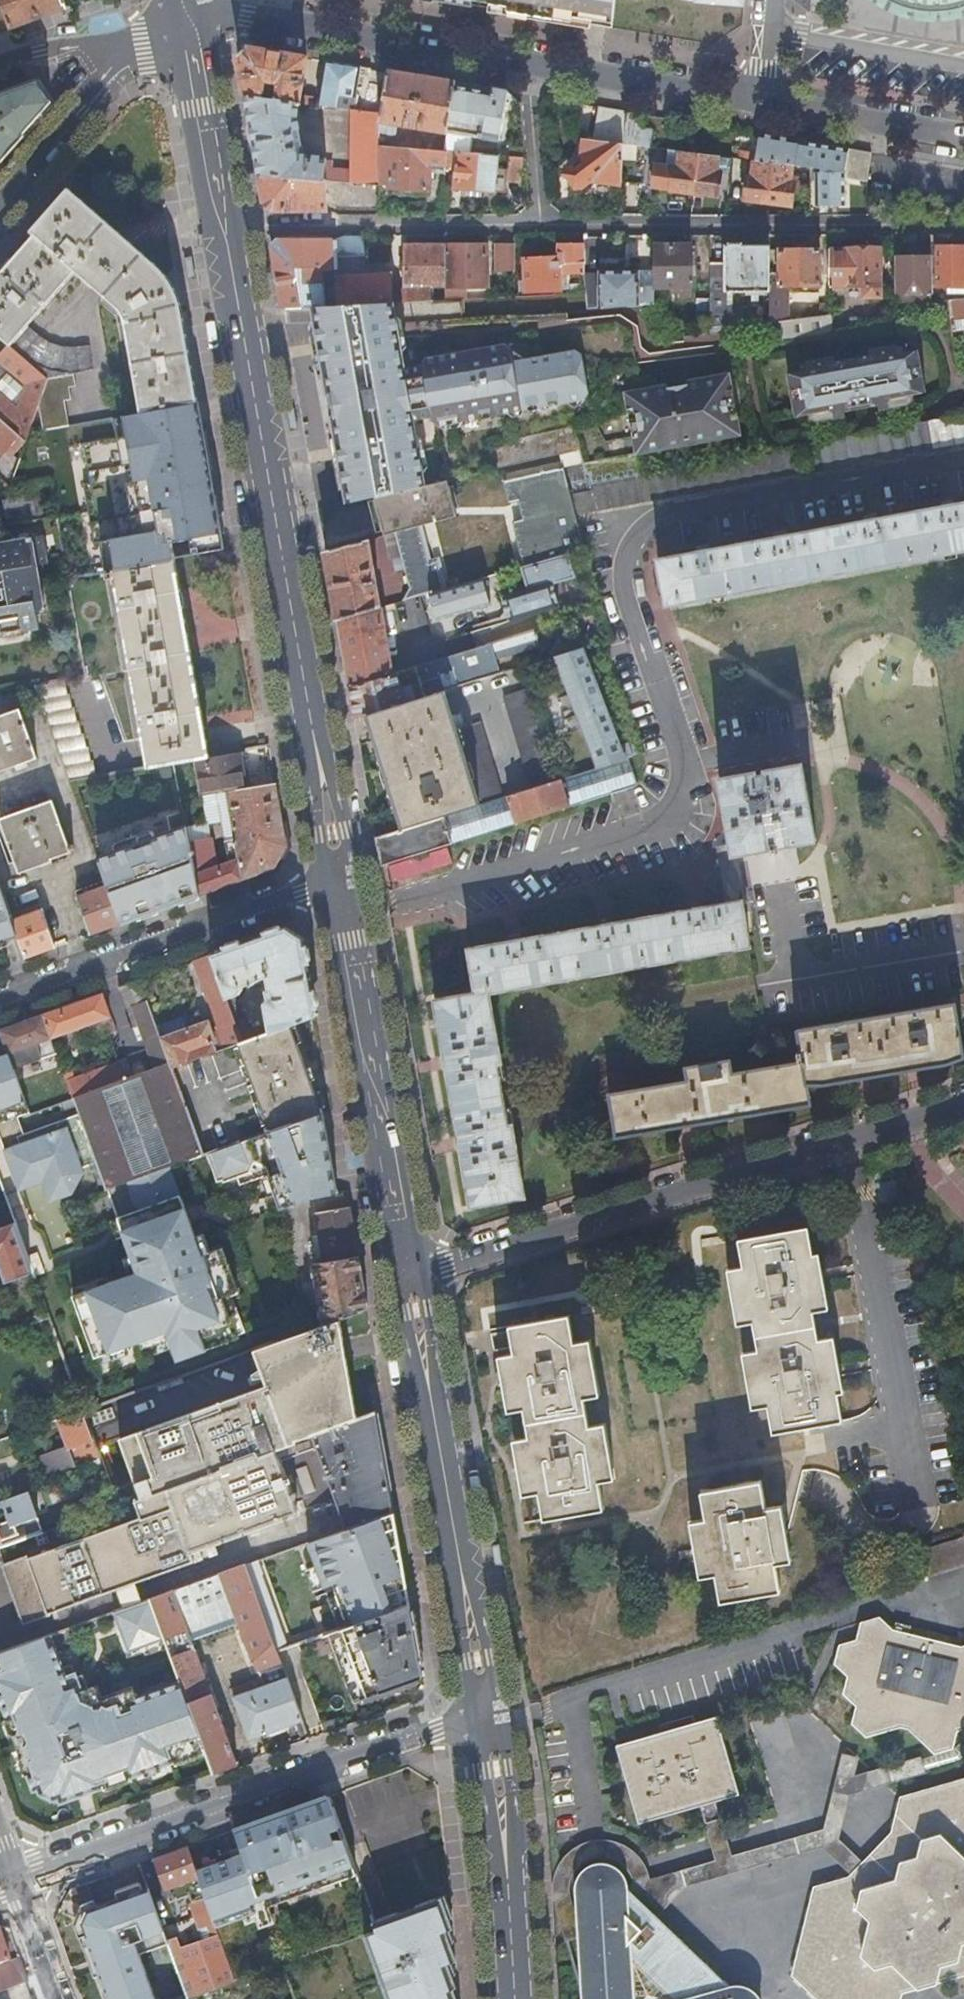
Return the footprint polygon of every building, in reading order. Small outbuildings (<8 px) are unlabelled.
[(9,27),(66,6),(64,0),(0,0),(0,1),(1,3),(9,27)] [(471,2),(614,27),(616,0),(471,0),(471,2)] [(713,3),(743,9),(744,0),(694,0),(713,3)] [(890,0),(898,3),(909,7),(916,9),(933,10),(941,10),(952,8),(961,5),(963,4),(963,0),(890,0)] [(355,97),(360,65),(326,59),(319,97),(300,94),(306,56),(250,46),(244,51),(237,57),(245,95),(299,102),(337,107),(339,95),(355,97)] [(447,131),(455,81),(389,70),(381,113),(380,119),(390,121),(388,132),(396,133),(398,122),(447,131)] [(51,100),(45,90),(37,79),(0,93),(0,158),(51,100)] [(500,140),(509,90),(455,81),(447,131),(460,133),(500,140)] [(380,120),(380,119),(381,113),(351,109),(350,172),(344,172),(344,170),(331,169),(332,160),(327,159),(327,156),(304,154),(297,117),(299,102),(245,95),(252,138),(259,173),(325,179),(349,181),(379,184),(380,144),(380,120)] [(591,177),(621,180),(623,152),(623,142),(625,109),(599,105),(593,138),(587,137),(584,157),(568,168),(580,185),(591,177)] [(642,127),(644,112),(625,109),(623,142),(651,145),(653,129),(642,127)] [(457,150),(460,133),(447,131),(444,149),(447,149),(457,150)] [(795,165),(798,138),(759,132),(756,151),(749,151),(748,158),(756,159),(772,162),(790,164),(795,165)] [(400,141),(399,145),(421,147),(422,137),(406,135),(406,141),(400,141)] [(844,171),(848,147),(798,138),(795,165),(810,167),(844,171)] [(379,184),(428,188),(429,167),(430,164),(431,152),(391,148),(391,145),(380,144),(379,184)] [(522,156),(525,156),(525,147),(509,145),(508,155),(522,156)] [(844,177),(867,180),(867,174),(871,151),(848,147),(844,171),(844,177)] [(446,165),(447,149),(444,149),(438,149),(437,152),(436,164),(446,165)] [(520,178),(522,156),(508,155),(507,166),(496,165),(497,154),(457,150),(447,149),(446,165),(445,171),(444,185),(505,190),(507,177),(520,178)] [(748,158),(749,151),(740,149),(739,157),(748,158)] [(650,184),(694,190),(699,152),(683,150),(680,165),(654,161),(650,184)] [(717,154),(710,153),(699,152),(694,190),(717,193),(720,171),(715,170),(717,154)] [(745,196),(767,199),(772,162),(756,159),(753,174),(751,174),(747,177),(745,196)] [(788,179),(790,164),(772,162),(767,199),(790,202),(793,183),(792,179),(788,179)] [(844,203),(844,177),(844,171),(815,171),(815,203),(844,203)] [(259,173),(264,202),(268,205),(273,208),(326,209),(325,179),(259,173)] [(349,204),(379,203),(379,184),(349,181),(349,204)] [(41,428),(67,423),(63,400),(71,398),(69,385),(76,384),(74,371),(93,368),(89,343),(84,343),(70,343),(56,340),(43,334),(38,331),(26,321),(75,267),(122,309),(134,373),(135,382),(140,410),(175,404),(197,401),(182,318),(178,301),(171,285),(161,271),(149,258),(148,257),(68,186),(30,229),(34,232),(0,270),(0,335),(7,341),(47,376),(37,403),(41,428)] [(275,243),(272,246),(277,275),(282,308),(313,306),(391,302),(391,288),(390,273),(337,275),(337,284),(321,285),(320,271),(325,271),(325,269),(331,269),(331,267),(350,267),(350,234),(342,234),(329,239),(280,239),(275,243)] [(643,268),(643,240),(626,240),(627,268),(643,268)] [(769,248),(769,244),(741,244),(741,241),(729,241),(729,244),(726,245),(726,262),(711,262),(711,327),(728,325),(728,289),(747,289),(747,292),(764,292),(764,288),(770,288),(769,248)] [(514,267),(514,243),(497,244),(497,268),(514,267)] [(584,272),(584,243),(558,244),(558,256),(524,258),(524,278),(519,278),(519,290),(560,289),(560,284),(565,284),(565,276),(567,276),(570,276),(570,272),(581,272),(581,274),(583,274),(583,272),(584,272)] [(521,243),(521,255),(552,254),(552,243),(521,243)] [(446,286),(445,244),(406,245),(406,287),(406,301),(431,300),(431,286),(446,286)] [(446,299),(455,298),(455,286),(486,285),(486,244),(445,244),(446,286),(446,299)] [(690,244),(655,244),(655,268),(655,284),(673,284),(673,290),(679,290),(679,295),(690,296),(690,244)] [(936,246),(936,255),(936,286),(963,285),(963,246),(936,246)] [(819,247),(769,248),(770,288),(770,320),(779,319),(788,318),(786,289),(784,284),(819,283),(819,247)] [(880,247),(829,247),(830,284),(853,283),(853,295),(881,295),(880,247)] [(930,255),(895,255),(895,291),(932,291),(932,286),(930,255)] [(645,302),(655,301),(655,286),(639,286),(639,268),(599,269),(600,306),(645,302)] [(655,284),(655,268),(639,268),(639,286),(655,286),(655,284)] [(406,301),(406,287),(391,288),(391,302),(401,301),(406,301)] [(950,299),(953,313),(963,312),(963,297),(950,299)] [(462,318),(462,298),(455,298),(446,299),(431,300),(406,301),(401,301),(391,302),(313,306),(323,363),(332,410),(340,457),(349,504),(375,497),(449,480),(560,455),(579,450),(583,464),(629,455),(635,453),(635,455),(735,436),(732,420),(738,419),(733,389),(726,390),(723,373),(640,388),(630,331),(617,322),(570,327),(567,313),(462,318)] [(932,301),(896,305),(896,322),(953,313),(950,299),(932,301)] [(830,313),(830,303),(821,303),(821,314),(824,314),(830,313)] [(953,313),(956,329),(963,328),(963,312),(953,313)] [(824,314),(821,314),(788,318),(779,319),(783,340),(826,334),(824,314)] [(24,439),(27,430),(37,403),(47,376),(7,341),(0,350),(0,418),(24,439)] [(815,421),(824,420),(843,416),(843,415),(842,412),(878,406),(878,409),(907,404),(906,398),(906,396),(925,393),(917,350),(898,353),(896,344),(868,349),(868,354),(833,361),(832,356),(804,361),(806,370),(789,373),(797,416),(813,413),(815,421)] [(729,372),(723,373),(726,390),(733,389),(729,372)] [(135,382),(134,373),(126,374),(127,384),(135,382)] [(207,399),(140,410),(128,413),(148,531),(112,537),(117,567),(233,547),(207,399)] [(107,569),(117,567),(112,537),(148,531),(128,413),(116,415),(119,435),(84,441),(90,480),(83,482),(94,542),(102,541),(107,569)] [(963,441),(963,413),(803,443),(808,471),(963,441)] [(24,439),(0,418),(0,453),(4,448),(10,453),(24,439)] [(741,435),(738,419),(732,420),(735,436),(741,435)] [(803,472),(797,444),(594,482),(593,480),(568,486),(576,513),(803,472)] [(576,513),(568,486),(563,467),(513,479),(522,519),(514,521),(524,566),(570,553),(586,549),(576,513)] [(457,515),(449,480),(375,497),(386,533),(395,531),(401,555),(410,587),(404,600),(431,592),(445,588),(437,559),(429,561),(419,524),(457,515)] [(7,522),(44,516),(40,492),(3,498),(7,522)] [(956,503),(955,500),(941,502),(941,506),(878,517),(877,514),(859,518),(860,521),(788,535),(788,531),(773,534),(773,538),(710,549),(710,546),(696,548),(696,552),(659,559),(666,603),(963,548),(963,502),(956,503)] [(45,607),(37,564),(48,562),(42,531),(0,539),(0,633),(1,633),(1,631),(21,628),(21,630),(25,629),(37,627),(35,614),(35,609),(45,607)] [(395,531),(386,533),(392,557),(401,555),(395,531)] [(369,538),(325,549),(331,584),(338,619),(381,606),(369,538)] [(524,566),(523,566),(530,589),(505,596),(512,620),(560,606),(554,583),(576,576),(570,553),(524,566)] [(192,758),(209,755),(192,655),(176,557),(117,567),(107,569),(105,569),(106,576),(113,575),(129,667),(147,766),(192,758)] [(482,578),(445,588),(431,592),(438,619),(490,604),(482,578)] [(381,606),(338,619),(349,686),(392,672),(381,606)] [(25,629),(21,630),(21,628),(1,631),(1,633),(0,633),(0,636),(2,636),(3,639),(22,636),(22,633),(26,632),(25,629)] [(392,672),(349,686),(355,717),(368,714),(444,690),(499,672),(495,658),(537,645),(532,629),(392,672)] [(600,767),(630,757),(645,752),(640,738),(622,745),(602,694),(606,693),(604,687),(600,688),(583,646),(554,655),(600,767)] [(67,781),(92,776),(90,761),(86,761),(85,748),(82,748),(81,734),(77,734),(76,720),(73,720),(72,707),(68,707),(67,694),(64,694),(63,679),(32,685),(67,781)] [(532,789),(558,781),(528,688),(503,696),(532,789)] [(368,714),(404,828),(504,796),(480,719),(456,726),(444,690),(368,714)] [(0,713),(0,769),(35,757),(17,707),(0,713)] [(246,788),(239,749),(209,755),(192,758),(198,796),(226,791),(246,788)] [(563,779),(571,806),(638,785),(630,757),(600,767),(563,779)] [(726,853),(815,838),(802,764),(768,770),(768,769),(755,771),(755,772),(721,778),(732,845),(719,847),(726,853)] [(376,837),(381,865),(571,806),(563,779),(558,781),(532,789),(510,796),(509,795),(504,796),(404,828),(376,837)] [(285,843),(274,783),(246,788),(226,791),(234,838),(226,840),(230,861),(216,866),(210,836),(190,840),(200,893),(274,867),(285,843)] [(19,810),(0,817),(0,823),(17,870),(68,850),(68,849),(72,848),(70,843),(66,845),(50,799),(29,806),(19,810)] [(118,923),(200,893),(190,840),(187,824),(156,835),(154,830),(149,829),(114,841),(110,846),(112,851),(95,857),(105,885),(118,923)] [(815,839),(815,838),(726,853),(719,847),(718,847),(721,865),(717,866),(705,883),(716,890),(718,905),(703,908),(703,905),(689,907),(689,910),(613,924),(612,921),(598,923),(599,926),(522,940),(522,937),(508,939),(508,942),(469,949),(477,993),(436,1000),(445,1055),(443,1056),(445,1070),(448,1069),(460,1136),(457,1136),(459,1150),(462,1150),(472,1205),(525,1196),(512,1125),(508,1126),(497,1062),(501,1062),(489,991),(750,945),(742,903),(746,902),(737,853),(772,847),(773,853),(778,852),(777,846),(797,842),(815,839)] [(447,847),(388,865),(393,880),(408,876),(411,870),(417,873),(452,862),(447,847)] [(89,933),(118,923),(105,885),(75,895),(89,933)] [(0,889),(0,939),(16,933),(11,919),(0,889)] [(25,957),(54,946),(40,908),(11,919),(16,933),(25,957)] [(267,1032),(290,1023),(316,1014),(303,940),(281,927),(212,952),(228,997),(238,993),(241,988),(240,984),(247,982),(248,985),(251,984),(251,981),(264,976),(267,987),(264,988),(265,997),(262,1002),(267,1032)] [(225,1047),(238,1042),(243,1040),(240,1031),(236,1020),(228,997),(212,952),(193,960),(225,1047)] [(169,1165),(203,1153),(172,1066),(161,1037),(155,1022),(140,979),(130,982),(138,1004),(132,1006),(144,1037),(155,1067),(130,1077),(124,1060),(73,1078),(70,1068),(63,1071),(72,1098),(78,1114),(96,1162),(106,1189),(107,1188),(169,1165)] [(138,1004),(130,982),(120,986),(139,1039),(144,1037),(132,1006),(138,1004)] [(42,1014),(50,1037),(105,1018),(109,1028),(115,1026),(102,992),(42,1014)] [(869,1069),(870,1076),(902,1070),(901,1063),(963,1052),(954,1002),(799,1029),(803,1050),(797,1051),(798,1061),(733,1073),(731,1059),(686,1067),(688,1081),(610,1094),(616,1130),(635,1127),(637,1133),(661,1129),(659,1123),(687,1118),(688,1124),(711,1120),(710,1114),(738,1109),(739,1116),(763,1112),(762,1105),(810,1097),(808,1086),(807,1080),(869,1069)] [(184,1011),(155,1022),(161,1037),(189,1027),(184,1011)] [(8,1053),(13,1066),(39,1057),(34,1042),(50,1037),(42,1014),(0,1030),(8,1053)] [(241,1018),(236,1020),(240,1031),(245,1029),(241,1018)] [(172,1066),(214,1050),(212,1043),(215,1041),(208,1020),(189,1027),(161,1037),(172,1066)] [(270,1129),(322,1109),(290,1023),(267,1032),(264,1032),(263,1033),(243,1040),(238,1042),(270,1129)] [(243,1040),(263,1033),(260,1024),(245,1029),(240,1031),(243,1040)] [(96,1162),(78,1114),(24,1134),(18,1118),(30,1113),(13,1066),(8,1053),(0,1056),(0,1139),(18,1190),(41,1182),(49,1202),(71,1193),(83,1172),(81,1167),(96,1162)] [(808,1086),(870,1076),(869,1069),(807,1080),(808,1086)] [(337,1190),(322,1109),(270,1129),(207,1152),(216,1179),(221,1177),(222,1179),(236,1174),(239,1182),(268,1172),(281,1205),(310,1195),(337,1190)] [(711,1120),(739,1116),(738,1109),(710,1114),(711,1120)] [(659,1123),(661,1129),(688,1124),(687,1118),(659,1123)] [(184,1205),(169,1165),(107,1188),(137,1270),(72,1293),(95,1355),(154,1334),(158,1326),(167,1330),(177,1358),(238,1336),(223,1295),(238,1290),(232,1273),(225,1276),(221,1264),(228,1262),(221,1245),(205,1251),(200,1249),(190,1221),(191,1220),(185,1205),(184,1205)] [(895,1179),(878,1182),(881,1200),(898,1197),(895,1179)] [(25,1189),(30,1207),(43,1203),(38,1185),(25,1189)] [(358,1255),(349,1204),(315,1210),(319,1232),(312,1233),(315,1249),(310,1250),(310,1255),(316,1254),(316,1255),(317,1255),(317,1260),(312,1261),(323,1323),(340,1317),(367,1307),(358,1255)] [(4,1277),(5,1280),(32,1270),(26,1255),(14,1222),(0,1227),(0,1266),(4,1277)] [(737,1269),(737,1270),(746,1325),(756,1323),(756,1325),(760,1350),(751,1352),(761,1408),(769,1407),(774,1434),(845,1422),(837,1377),(835,1366),(830,1339),(822,1340),(817,1312),(825,1311),(824,1304),(820,1283),(818,1272),(813,1246),(810,1227),(741,1240),(744,1259),(746,1268),(737,1269)] [(701,1249),(723,1245),(722,1239),(700,1243),(701,1249)] [(37,1251),(26,1255),(32,1270),(33,1274),(44,1270),(37,1251)] [(225,1276),(232,1273),(228,1262),(221,1264),(225,1276)] [(855,1265),(818,1272),(820,1283),(857,1276),(855,1265)] [(595,1397),(592,1376),(586,1341),(577,1342),(574,1321),(572,1315),(510,1325),(513,1340),(515,1353),(506,1355),(514,1399),(516,1411),(524,1409),(529,1436),(520,1438),(528,1483),(530,1496),(539,1494),(544,1520),(607,1509),(602,1482),(610,1480),(607,1460),(600,1424),(592,1425),(587,1398),(595,1397)] [(323,1323),(252,1349),(265,1385),(118,1438),(139,1496),(357,1416),(340,1317),(323,1323)] [(872,1359),(835,1366),(837,1377),(874,1371),(872,1359)] [(357,1416),(139,1496),(134,1498),(140,1516),(123,1522),(144,1579),(188,1563),(184,1553),(335,1497),(346,1527),(393,1510),(385,1462),(375,1409),(357,1416)] [(100,1457),(83,1410),(58,1419),(71,1455),(75,1466),(82,1464),(100,1457)] [(502,1444),(516,1442),(511,1417),(498,1420),(502,1444)] [(51,1475),(75,1466),(71,1455),(47,1464),(51,1475)] [(86,1475),(104,1469),(100,1457),(82,1464),(86,1475)] [(787,1563),(781,1528),(777,1506),(769,1508),(764,1480),(701,1491),(706,1519),(698,1520),(702,1548),(690,1550),(680,1551),(681,1558),(704,1555),(707,1575),(716,1574),(721,1603),(742,1599),(784,1592),(779,1564),(787,1563)] [(45,1531),(37,1510),(32,1511),(26,1493),(26,1492),(0,1502),(0,1548),(45,1531)] [(346,1527),(308,1541),(320,1575),(310,1579),(314,1589),(402,1557),(393,1510),(346,1527)] [(136,1582),(144,1579),(123,1522),(120,1515),(2,1558),(25,1623),(116,1589),(136,1582)] [(963,1564),(963,1547),(961,1536),(923,1546),(930,1574),(963,1564)] [(402,1557),(314,1589),(316,1596),(327,1592),(340,1628),(409,1602),(410,1602),(409,1599),(402,1557)] [(245,1564),(249,1575),(261,1571),(259,1567),(260,1567),(257,1559),(245,1564)] [(214,1774),(237,1766),(190,1637),(238,1620),(259,1677),(230,1688),(248,1738),(302,1718),(277,1651),(261,1608),(249,1575),(245,1564),(151,1598),(164,1636),(181,1683),(195,1722),(208,1756),(214,1774)] [(249,1575),(261,1608),(273,1604),(261,1571),(249,1575)] [(142,1601),(151,1598),(144,1579),(136,1582),(142,1601)] [(122,1608),(142,1601),(136,1582),(116,1589),(122,1608)] [(115,1611),(128,1649),(164,1636),(151,1598),(115,1611)] [(410,1602),(409,1602),(330,1632),(355,1700),(423,1676),(410,1602)] [(277,1651),(288,1647),(273,1604),(261,1608),(277,1651)] [(856,1704),(851,1722),(866,1737),(900,1727),(908,1729),(933,1752),(954,1746),(958,1730),(963,1728),(963,1644),(961,1644),(891,1627),(879,1616),(860,1622),(856,1638),(839,1643),(835,1662),(847,1674),(843,1691),(856,1704)] [(49,1635),(0,1653),(0,1704),(26,1775),(24,1776),(30,1795),(35,1794),(35,1796),(53,1804),(57,1803),(59,1807),(103,1791),(104,1793),(208,1756),(181,1683),(128,1703),(130,1707),(131,1710),(119,1714),(116,1706),(105,1709),(82,1699),(75,1678),(76,1678),(74,1672),(64,1676),(49,1635)] [(698,1804),(715,1858),(647,1878),(646,1873),(638,1854),(636,1852),(631,1846),(624,1841),(618,1838),(610,1835),(603,1835),(595,1835),(587,1836),(580,1839),(574,1844),(568,1849),(563,1855),(560,1862),(557,1872),(555,1884),(556,1896),(559,1908),(563,1919),(578,1915),(583,1998),(760,1998),(759,1997),(753,1990),(746,1986),(742,1985),(732,1985),(658,1914),(686,1884),(822,1843),(852,1872),(850,1875),(814,1886),(793,1974),(819,1998),(900,1998),(901,1992),(963,1973),(963,1777),(900,1796),(892,1832),(863,1861),(841,1839),(851,1791),(922,1770),(919,1756),(855,1775),(859,1755),(844,1752),(827,1826),(730,1855),(713,1800),(738,1793),(715,1715),(615,1745),(638,1822),(698,1804)] [(235,1829),(234,1829),(243,1852),(196,1869),(216,1925),(243,1915),(246,1922),(257,1918),(265,1915),(259,1898),(353,1864),(346,1844),(341,1830),(329,1794),(328,1795),(329,1798),(307,1806),(306,1803),(293,1811),(294,1813),(285,1816),(283,1811),(235,1829)] [(328,1795),(306,1803),(307,1806),(329,1798),(328,1795)] [(306,1803),(283,1811),(285,1816),(294,1813),(293,1811),(306,1803)] [(196,1869),(188,1846),(155,1858),(169,1896),(170,1896),(172,1903),(188,1897),(199,1929),(207,1927),(210,1935),(185,1944),(181,1934),(168,1939),(170,1942),(189,1997),(235,1980),(216,1925),(196,1869)] [(265,1915),(257,1918),(260,1926),(275,1921),(269,1904),(357,1873),(353,1864),(259,1898),(265,1915)] [(170,1942),(168,1939),(158,1909),(150,1888),(93,1909),(87,1923),(115,1998),(156,1998),(140,1953),(170,1942)] [(370,1931),(376,1949),(372,1950),(389,1998),(390,1998),(395,1997),(396,1998),(452,1998),(449,1988),(453,1987),(444,1963),(452,1960),(442,1931),(451,1927),(442,1901),(426,1907),(425,1904),(387,1918),(388,1920),(375,1925),(377,1929),(370,1931)] [(158,1909),(168,1939),(181,1934),(183,1934),(172,1904),(158,1909)] [(10,1961),(0,1934),(0,1965),(10,1961)] [(17,1960),(0,1966),(0,1992),(26,1983),(17,1960)]
